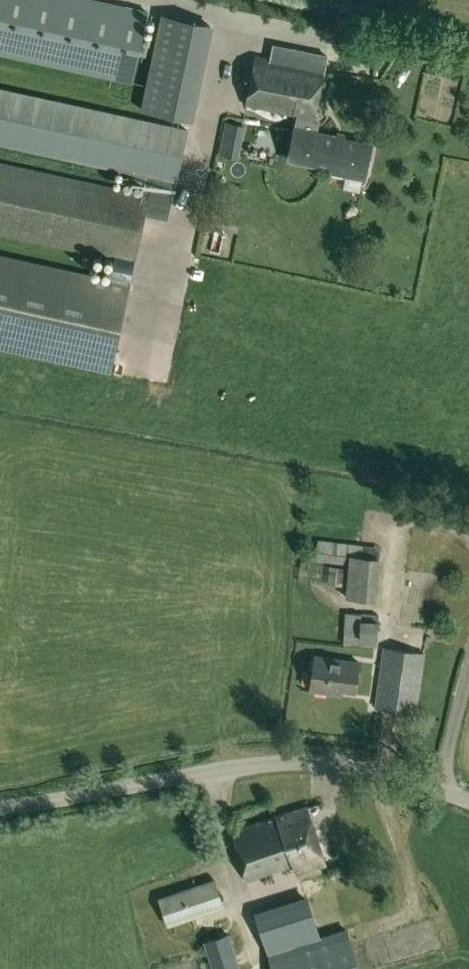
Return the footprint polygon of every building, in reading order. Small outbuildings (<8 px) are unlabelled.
[(131,82),(148,10),(102,0),(0,0),(0,54),(131,82)] [(207,25),(160,14),(140,101),(187,111),(207,25)] [(310,131),(312,118),(314,118),(324,69),(323,69),(326,54),(307,51),(304,66),(256,56),(246,104),(297,115),(289,158),(314,163),(317,147),(333,150),(335,136),(310,131)] [(188,129),(0,87),(0,144),(177,183),(188,129)] [(330,166),(372,175),(378,145),(335,136),(333,150),(317,147),(314,163),(330,166)] [(220,153),(236,157),(238,145),(222,142),(220,153)] [(114,259),(110,280),(0,256),(0,345),(110,370),(149,194),(0,162),(0,234),(114,259)] [(238,243),(239,222),(218,222),(218,242),(238,243)] [(348,565),(351,543),(318,539),(315,561),(348,565)] [(348,565),(345,596),(376,600),(381,557),(380,557),(381,547),(351,543),(348,565)] [(308,562),(299,561),(298,579),(306,580),(308,562)] [(342,585),(344,567),(329,565),(327,583),(342,585)] [(378,613),(344,612),(343,646),(377,647),(378,613)] [(425,652),(382,647),(374,706),(417,712),(425,652)] [(354,689),(357,661),(316,656),(311,689),(337,693),(337,687),(354,689)] [(293,864),(297,872),(326,862),(306,807),(231,831),(246,881),(293,864)] [(222,905),(214,880),(159,898),(168,923),(222,905)] [(305,899),(256,915),(273,968),(357,968),(344,928),(317,937),(305,899)] [(213,968),(238,968),(227,934),(204,941),(213,968)]
